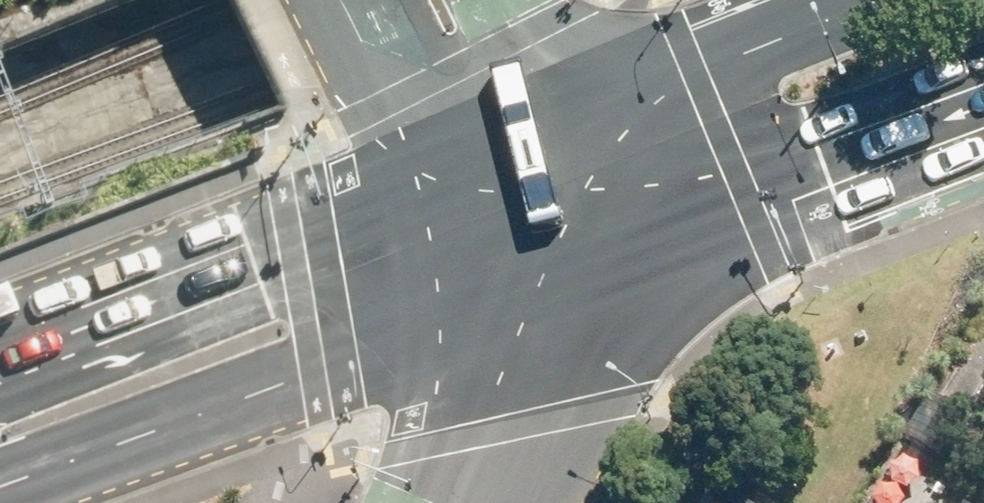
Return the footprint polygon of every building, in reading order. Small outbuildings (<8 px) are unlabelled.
[(720,502),(983,502),(983,433),(922,395),(875,473),(775,413),(720,502)]
